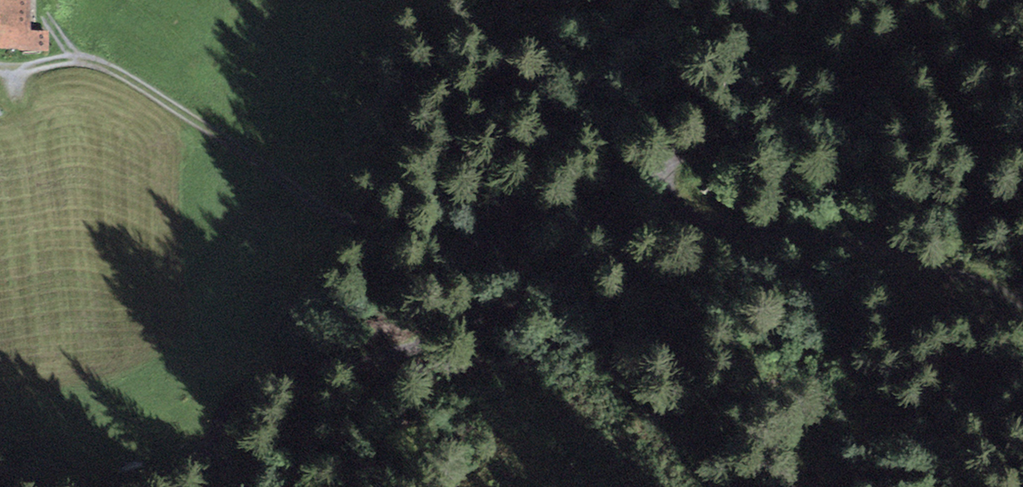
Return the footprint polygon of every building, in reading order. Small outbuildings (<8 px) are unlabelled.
[(17,48),(17,52),(50,52),(49,30),(32,30),(31,0),(0,0),(0,48),(17,48)]
